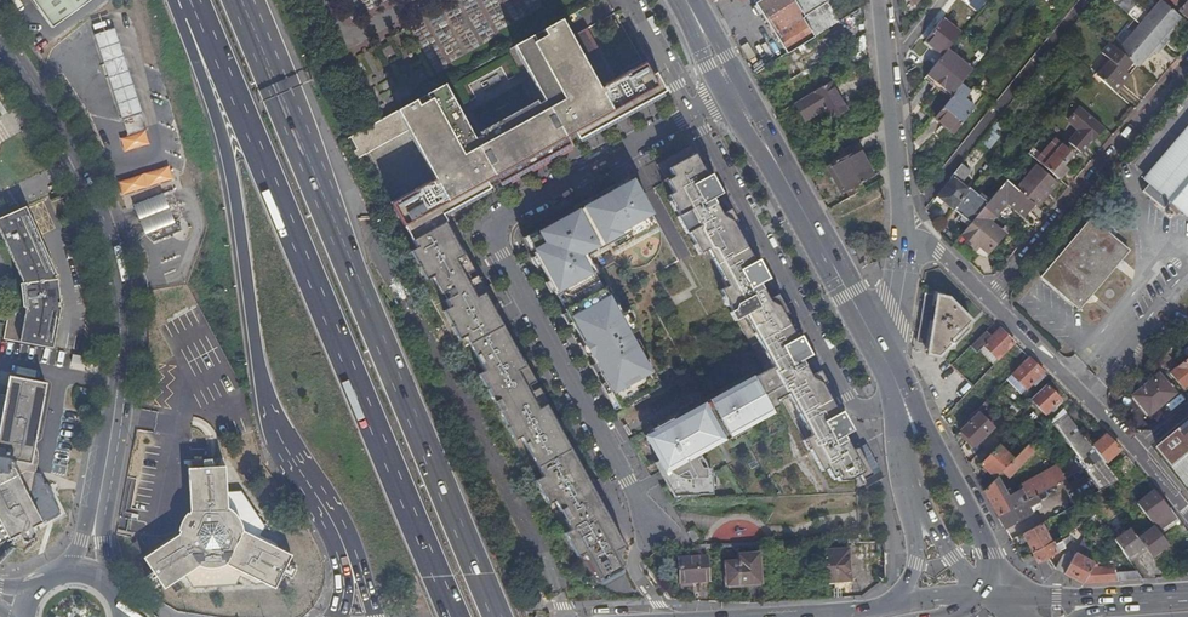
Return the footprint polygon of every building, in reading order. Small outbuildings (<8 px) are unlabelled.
[(51,29),(65,18),(86,4),(91,0),(31,0),(51,29)] [(756,5),(774,35),(775,35),(811,12),(814,11),(827,2),(826,0),(765,0),(756,5)] [(859,9),(854,0),(831,0),(827,2),(835,16),(839,22),(859,9)] [(977,11),(984,0),(972,0),(968,5),(977,11)] [(1135,21),(1154,38),(1164,47),(1171,38),(1170,37),(1167,34),(1174,26),(1181,17),(1162,0),(1161,0),(1146,17),(1142,13),(1135,21)] [(1180,11),(1187,18),(1187,1),(1180,11)] [(835,16),(827,2),(814,11),(826,30),(835,24),(831,18),(835,16)] [(811,12),(823,31),(826,30),(814,11),(811,12)] [(775,35),(787,54),(799,47),(823,31),(811,12),(775,35)] [(925,41),(943,55),(947,51),(949,47),(961,33),(943,19),(925,41)] [(660,96),(643,64),(642,64),(614,80),(612,77),(613,76),(587,28),(570,38),(561,21),(513,47),(543,102),(538,105),(537,104),(480,136),(480,137),(474,140),(444,85),(425,96),(415,101),(376,124),(344,142),(355,161),(407,132),(434,181),(430,184),(429,182),(390,203),(411,242),(438,227),(445,223),(442,216),(489,190),(485,183),(494,179),(497,186),(506,181),(502,174),(495,178),(492,173),(561,135),(564,140),(573,135),(577,142),(660,96)] [(1136,66),(1138,68),(1147,58),(1153,51),(1156,53),(1158,54),(1164,47),(1154,38),(1135,21),(1128,29),(1133,33),(1118,50),(1122,54),(1132,62),(1136,66)] [(1167,34),(1170,37),(1177,29),(1174,26),(1167,34)] [(124,59),(117,39),(115,32),(112,33),(96,38),(105,65),(124,59)] [(1102,52),(1107,57),(1115,48),(1110,43),(1102,52)] [(971,70),(974,67),(949,47),(947,51),(971,70)] [(1106,84),(1114,92),(1129,75),(1124,70),(1132,62),(1122,54),(1118,50),(1115,48),(1107,57),(1111,60),(1097,77),(1106,84)] [(943,55),(927,75),(952,94),(961,83),(971,70),(947,51),(943,55)] [(1150,61),(1156,53),(1153,51),(1147,58),(1150,61)] [(1094,74),(1097,77),(1111,60),(1107,57),(1094,74)] [(105,65),(109,79),(128,72),(124,59),(105,65)] [(1124,70),(1129,75),(1136,66),(1132,62),(1124,70)] [(801,73),(783,84),(795,104),(813,93),(803,77),(807,75),(805,71),(801,73)] [(109,79),(114,94),(117,105),(123,122),(143,116),(135,92),(131,82),(131,81),(128,72),(109,79)] [(927,75),(925,78),(950,97),(952,94),(927,75)] [(846,109),(831,83),(817,92),(832,118),(846,109)] [(950,97),(934,116),(954,133),(985,95),(975,87),(971,92),(961,83),(952,94),(950,97)] [(813,93),(795,104),(805,122),(826,109),(816,91),(813,93)] [(1081,154),(1103,127),(1072,100),(1061,113),(1080,129),(1068,143),(1081,154)] [(143,116),(123,122),(128,137),(147,130),(143,116)] [(1150,180),(1155,174),(1187,136),(1187,125),(1145,176),(1150,180)] [(991,129),(981,141),(990,148),(999,136),(991,129)] [(502,174),(506,181),(577,142),(573,135),(564,140),(561,135),(492,173),(495,178),(502,174)] [(1155,174),(1150,180),(1167,194),(1187,171),(1187,136),(1155,174)] [(829,160),(853,145),(848,137),(835,145),(830,137),(809,149),(819,166),(829,160)] [(1036,161),(1058,180),(1077,158),(1054,139),(1036,161)] [(846,191),(869,178),(865,170),(868,168),(858,151),(832,166),(846,191)] [(869,470),(695,155),(668,169),(673,177),(666,181),(673,194),(669,196),(700,254),(707,250),(727,287),(720,291),(765,372),(753,378),(771,410),(778,406),(776,403),(782,400),(822,472),(826,469),(832,479),(836,477),(838,482),(849,481),(869,470)] [(962,165),(936,196),(953,210),(970,189),(962,181),(970,172),(962,165)] [(1034,205),(1036,206),(1056,182),(1037,165),(1016,189),(1034,205)] [(128,202),(164,182),(156,167),(119,186),(128,202)] [(1185,209),(1187,205),(1187,171),(1167,194),(1185,209)] [(659,227),(633,180),(585,206),(586,207),(577,212),(576,211),(540,231),(541,233),(528,240),(535,252),(533,253),(556,294),(560,292),(568,307),(564,309),(615,402),(617,400),(621,408),(631,403),(632,405),(631,406),(631,407),(650,396),(649,395),(648,396),(647,394),(656,389),(652,381),(655,380),(630,335),(638,331),(632,320),(630,322),(624,312),(622,313),(616,304),(613,305),(604,288),(602,289),(593,274),(595,272),(587,257),(611,243),(615,251),(659,227)] [(991,215),(995,218),(1008,202),(1023,216),(1034,205),(1016,189),(1006,180),(987,204),(983,208),(991,215)] [(1164,198),(1167,194),(1150,180),(1147,184),(1148,184),(1164,198)] [(1142,191),(1163,209),(1168,202),(1164,198),(1148,184),(1142,191)] [(970,189),(953,210),(970,224),(983,208),(987,204),(970,189)] [(1181,213),(1185,209),(1167,194),(1164,198),(1168,202),(1181,213)] [(0,219),(0,232),(5,245),(10,241),(34,224),(29,212),(27,207),(0,219)] [(970,224),(961,235),(967,241),(966,242),(974,249),(978,245),(987,253),(995,244),(989,240),(997,230),(986,220),(991,215),(983,208),(970,224)] [(1040,277),(1055,290),(1072,271),(1106,232),(1090,219),(1040,277)] [(43,243),(34,224),(10,241),(5,245),(21,280),(18,281),(21,304),(8,305),(2,336),(51,345),(53,335),(54,330),(54,327),(55,322),(59,303),(57,303),(57,299),(59,299),(58,291),(57,284),(56,275),(54,276),(53,272),(55,272),(51,262),(49,258),(45,247),(43,243)] [(438,227),(411,242),(413,246),(403,251),(418,279),(425,276),(444,309),(437,312),(453,343),(459,340),(477,373),(472,378),(510,443),(515,441),(539,481),(532,485),(545,508),(549,505),(567,536),(562,539),(573,562),(580,559),(596,588),(618,575),(610,559),(620,552),(540,410),(532,413),(512,374),(519,370),(477,296),(468,299),(448,260),(453,256),(438,227)] [(989,240),(995,244),(1002,235),(997,230),(989,240)] [(1072,271),(1055,290),(1071,304),(1122,245),(1106,232),(1072,271)] [(849,244),(847,246),(853,256),(857,253),(851,243),(849,244)] [(1122,245),(1071,304),(1078,310),(1128,251),(1122,245)] [(1175,257),(1157,279),(1164,285),(1182,262),(1175,257)] [(948,297),(925,293),(917,342),(928,344),(927,353),(939,355),(951,342),(949,341),(970,319),(948,297)] [(991,338),(985,332),(969,348),(975,354),(984,345),(986,347),(998,359),(1014,343),(1000,329),(991,338)] [(992,365),(998,359),(986,347),(981,354),(992,365)] [(1159,360),(1183,390),(1187,385),(1187,359),(1177,368),(1174,370),(1171,366),(1173,364),(1165,354),(1159,360)] [(1028,357),(1012,374),(1026,389),(1043,373),(1028,357)] [(31,441),(34,436),(44,381),(7,374),(4,392),(0,392),(0,523),(7,537),(17,532),(21,540),(34,534),(30,525),(40,520),(36,513),(34,512),(31,509),(28,505),(27,500),(26,496),(26,494),(23,488),(27,468),(23,468),(27,449),(31,441)] [(990,377),(987,374),(981,380),(984,383),(990,377)] [(1174,394),(1159,375),(1134,396),(1148,414),(1174,394)] [(771,410),(753,378),(708,403),(726,435),(728,439),(748,428),(747,427),(756,422),(755,419),(771,410)] [(1046,385),(1030,400),(1045,415),(1061,400),(1046,385)] [(960,402),(952,410),(963,421),(978,404),(968,394),(960,402)] [(985,402),(958,430),(975,447),(993,428),(981,416),(989,407),(985,402)] [(708,403),(693,412),(711,444),(726,435),(708,403)] [(1019,411),(1013,405),(1009,408),(1013,416),(1019,411)] [(1085,468),(1102,490),(1119,480),(1106,463),(1093,447),(1063,408),(1050,422),(1076,457),(1085,468)] [(663,474),(670,488),(675,496),(697,495),(711,495),(711,480),(705,480),(704,469),(695,453),(711,444),(693,412),(672,423),(670,420),(651,430),(658,442),(649,447),(659,465),(665,462),(669,470),(663,474)] [(1033,412),(1026,418),(1031,423),(1037,416),(1033,412)] [(1151,446),(1187,492),(1187,415),(1151,446)] [(1040,432),(1032,424),(1029,428),(1037,435),(1040,432)] [(1120,450),(1105,435),(1093,447),(1106,463),(1120,450)] [(985,446),(990,451),(996,444),(991,439),(985,446)] [(32,444),(31,441),(27,449),(23,468),(27,468),(23,488),(26,494),(26,496),(27,500),(28,505),(31,509),(34,512),(36,513),(28,495),(35,457),(35,451),(34,449),(32,444)] [(1028,444),(1013,460),(1003,471),(1009,477),(1034,450),(1028,444)] [(981,465),(995,479),(996,478),(1003,471),(1013,460),(999,446),(981,465)] [(1020,491),(1021,490),(1043,478),(1049,488),(1085,468),(1076,457),(1048,472),(1048,471),(1018,488),(1020,491)] [(186,533),(180,537),(145,561),(166,592),(187,579),(195,590),(237,588),(242,579),(257,586),(266,586),(275,585),(276,583),(280,585),(284,581),(288,576),(290,568),(290,564),(287,562),(288,559),(283,552),(277,544),(263,537),(267,529),(243,493),(229,494),(227,468),(189,471),(191,513),(192,520),(194,521),(187,534),(186,533)] [(670,488),(663,474),(661,475),(668,489),(670,488)] [(984,491),(998,516),(1026,501),(1021,490),(1020,491),(1010,496),(1007,490),(1004,492),(996,478),(995,479),(984,491)] [(1021,490),(1026,501),(1046,489),(1049,488),(1043,478),(1021,490)] [(998,516),(1004,528),(1039,509),(1036,503),(1042,500),(1050,496),(1046,489),(1026,501),(998,516)] [(1151,522),(1170,509),(1160,497),(1154,490),(1137,503),(1151,522)] [(1097,493),(1086,499),(1091,508),(1103,502),(1097,493)] [(1158,531),(1178,518),(1170,509),(1151,522),(1155,527),(1158,531)] [(181,534),(180,537),(186,533),(187,534),(194,521),(192,520),(191,513),(190,516),(188,515),(183,520),(181,525),(180,529),(179,533),(181,534)] [(1022,535),(1034,556),(1053,546),(1043,528),(1046,526),(1044,522),(1022,535)] [(1147,550),(1152,556),(1168,544),(1158,531),(1155,527),(1139,539),(1144,547),(1147,550)] [(1115,541),(1129,559),(1144,547),(1139,539),(1131,529),(1115,541)] [(1064,539),(1061,542),(1064,548),(1073,544),(1069,536),(1064,539)] [(142,541),(134,547),(141,557),(150,551),(142,541)] [(825,552),(846,551),(846,542),(823,544),(823,552),(825,552)] [(1038,563),(1046,559),(1064,548),(1061,542),(1053,546),(1034,556),(1038,563)] [(866,545),(849,546),(849,550),(852,581),(867,580),(869,579),(866,545)] [(1129,559),(1131,563),(1147,550),(1144,547),(1129,559)] [(846,551),(825,552),(827,583),(852,582),(849,550),(846,551)] [(294,557),(283,552),(288,559),(287,562),(290,564),(294,557)] [(1056,569),(1065,574),(1074,557),(1067,553),(1063,555),(1056,569)] [(760,554),(740,555),(740,562),(727,562),(727,585),(761,583),(760,554)] [(1084,584),(1115,582),(1115,567),(1092,568),(1095,564),(1076,554),(1074,557),(1065,574),(1084,584)] [(679,558),(680,583),(697,582),(709,581),(707,557),(679,558)] [(818,582),(817,563),(778,565),(779,589),(792,589),(792,585),(819,583),(819,582),(818,582)] [(1120,580),(1136,577),(1134,570),(1118,573),(1120,580)] [(275,585),(266,586),(277,591),(280,585),(276,583),(275,585)]
